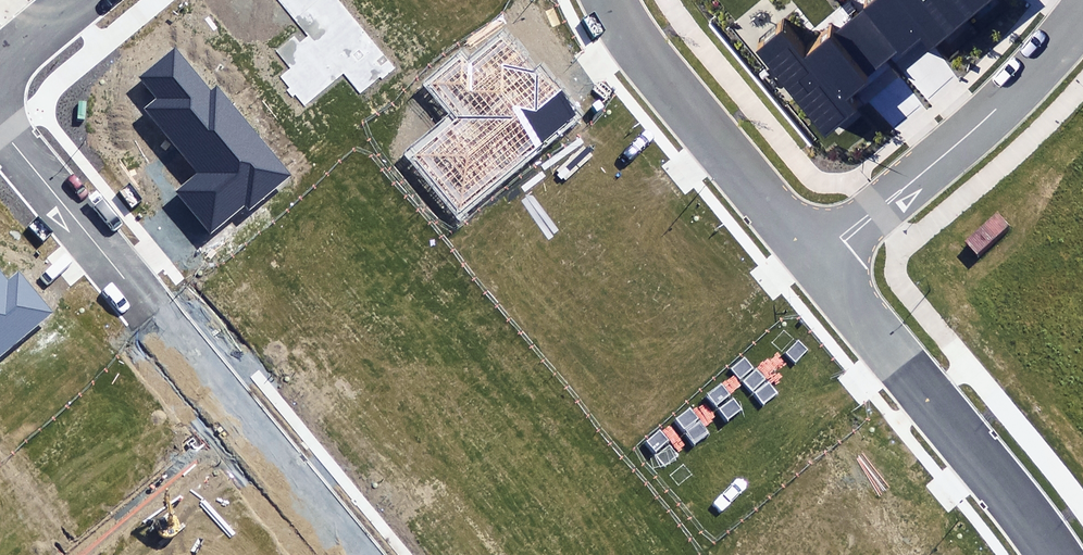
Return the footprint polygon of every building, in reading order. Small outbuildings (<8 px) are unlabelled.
[(852,15),(888,59),(896,53),(901,60),(922,42),(930,51),(963,24),(944,0),(870,0),(852,15)] [(963,24),(992,0),(944,0),(963,24)] [(888,59),(852,15),(805,54),(784,29),(753,53),(824,139),(853,115),(840,99),(888,59)] [(210,94),(173,51),(141,78),(157,97),(144,109),(197,172),(173,192),(209,235),(245,205),(250,211),(293,174),(219,86),(210,94)] [(0,271),(0,355),(50,312),(17,275),(9,282),(0,271)]
